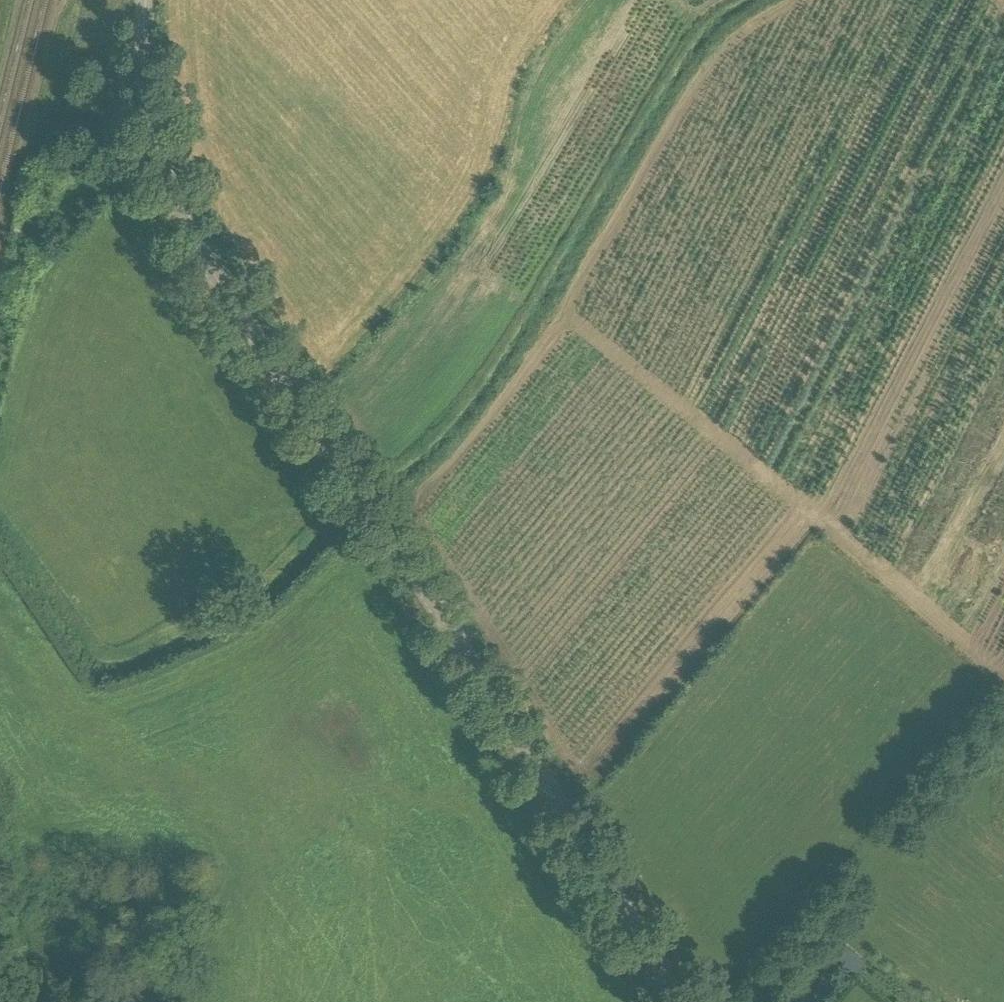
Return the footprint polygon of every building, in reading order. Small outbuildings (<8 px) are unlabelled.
[(847,942),(837,953),(855,970),(865,959),(847,942)]
